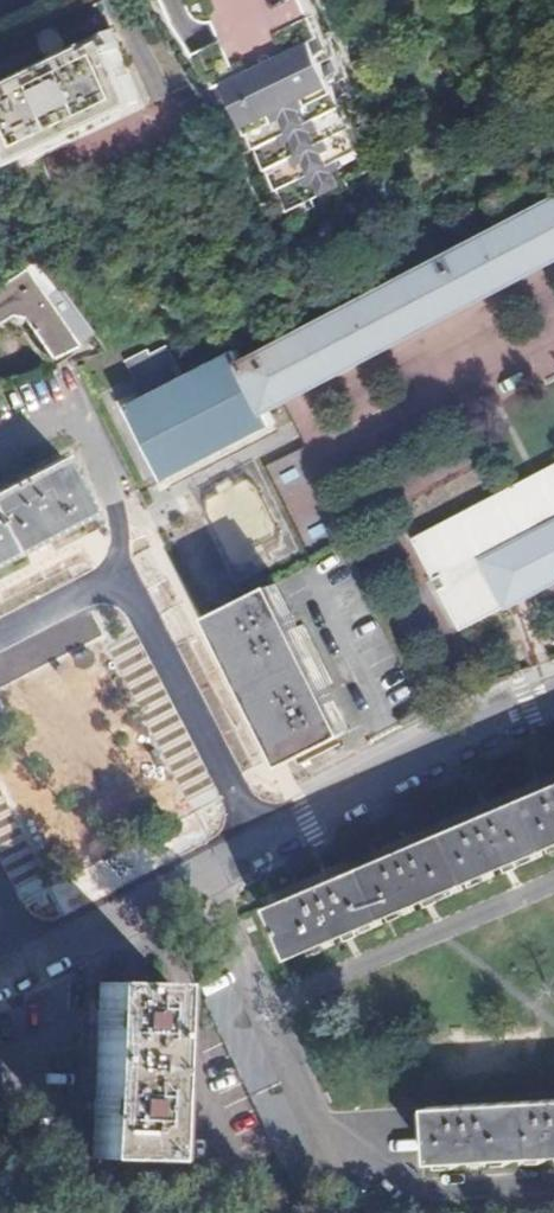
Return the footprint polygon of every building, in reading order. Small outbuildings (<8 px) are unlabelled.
[(312,37),(320,54),(328,45),(322,33),(312,37)] [(323,196),(340,188),(332,170),(338,167),(336,159),(363,146),(353,121),(347,110),(342,100),(335,86),(331,76),(325,64),(320,54),(312,37),(281,52),(284,59),(261,69),(259,62),(228,77),(235,94),(239,105),(245,118),(250,127),(256,141),(261,151),(267,162),(277,186),(303,175),(307,182),(316,179),(323,196)] [(100,40),(79,51),(76,47),(16,77),(18,82),(0,90),(0,98),(32,161),(135,110),(100,40)] [(230,71),(215,42),(190,53),(205,83),(230,71)] [(281,52),(259,62),(261,69),(284,59),(281,52)] [(325,64),(331,76),(339,68),(334,58),(325,64)] [(222,93),(235,94),(228,77),(217,82),(222,93)] [(335,86),(342,100),(349,92),(345,82),(335,86)] [(235,118),(245,118),(239,105),(230,110),(235,118)] [(347,110),(353,121),(357,117),(353,107),(347,110)] [(246,142),(256,141),(250,127),(241,132),(246,142)] [(332,170),(340,188),(375,171),(363,146),(336,159),(338,167),(332,170)] [(261,164),(267,162),(261,151),(256,153),(261,164)] [(289,212),(323,196),(316,179),(307,182),(303,175),(277,186),(289,212)] [(239,355),(269,416),(553,271),(553,191),(239,355)] [(90,328),(62,286),(46,296),(28,267),(0,284),(0,320),(11,313),(23,317),(49,358),(75,342),(73,339),(90,328)] [(266,425),(228,352),(119,406),(158,481),(266,425)] [(61,456),(0,489),(0,561),(90,513),(61,456)] [(460,512),(411,538),(462,630),(494,612),(553,581),(553,462),(460,512)] [(279,562),(237,479),(190,504),(233,586),(279,562)] [(278,581),(215,613),(286,761),(350,731),(278,581)] [(273,905),(296,954),(553,843),(553,784),(273,905)] [(229,985),(200,998),(284,1169),(295,1192),(322,1177),(229,985)] [(158,1170),(163,993),(96,993),(91,1167),(158,1170)] [(428,1105),(433,1159),(470,1157),(471,1165),(487,1165),(486,1157),(553,1153),(553,1097),(428,1105)]
